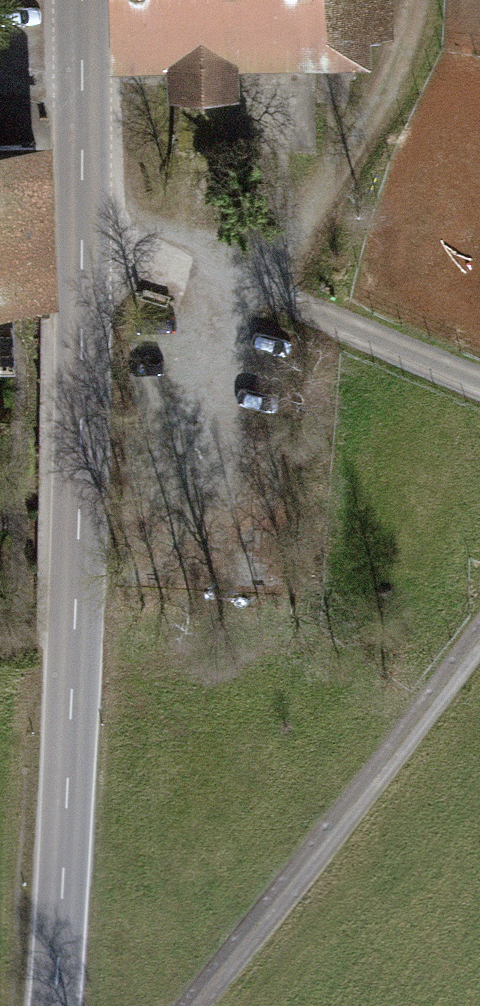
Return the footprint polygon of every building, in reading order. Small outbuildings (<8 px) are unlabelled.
[(110,55),(159,54),(160,88),(229,86),(228,57),(381,53),(379,0),(109,0),(110,55)] [(66,292),(61,125),(0,126),(0,293),(66,292)]
